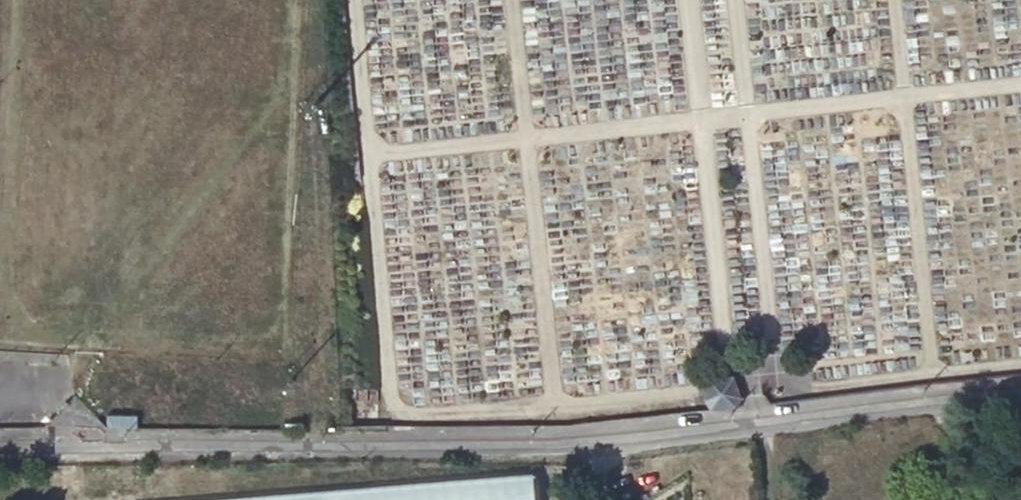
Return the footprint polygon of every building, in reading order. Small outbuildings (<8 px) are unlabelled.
[(697,402),(704,411),(719,410),(729,408),(734,397),(726,378),(700,381),(697,402)] [(116,427),(135,427),(136,414),(117,414),(116,427)]
